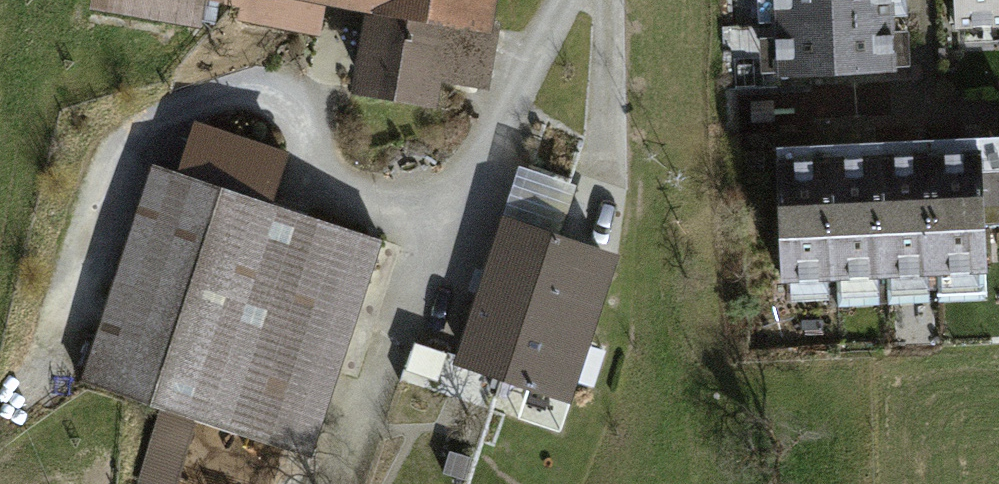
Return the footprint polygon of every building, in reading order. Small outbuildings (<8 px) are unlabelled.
[(245,14),(315,26),(320,0),(247,0),(245,14)] [(374,2),(361,84),(428,96),(433,70),(447,72),(448,64),(482,69),(489,23),(478,21),(481,0),(360,0),(374,2)] [(773,23),(892,18),(891,0),(772,0),(773,23)] [(956,26),(998,25),(998,0),(954,0),(956,26)] [(892,18),(773,23),(776,75),(894,69),(893,44),(892,18)] [(282,154),(193,125),(178,172),(220,186),(148,401),(283,447),(339,276),(364,284),(379,239),(266,202),(282,154)] [(958,152),(928,153),(933,271),(986,268),(981,151),(958,152)] [(882,274),(933,271),(928,153),(915,154),(876,156),(882,274)] [(832,276),(882,274),(876,156),(852,157),(826,158),(832,276)] [(832,276),(826,158),(812,159),(776,161),(782,279),(832,276)] [(220,186),(178,172),(152,163),(79,378),(148,401),(220,186)] [(522,168),(507,222),(561,237),(576,182),(522,168)] [(600,259),(508,229),(466,358),(558,388),(600,259)] [(401,245),(379,239),(364,284),(339,276),(283,447),(308,455),(336,370),(357,378),(401,245)]
